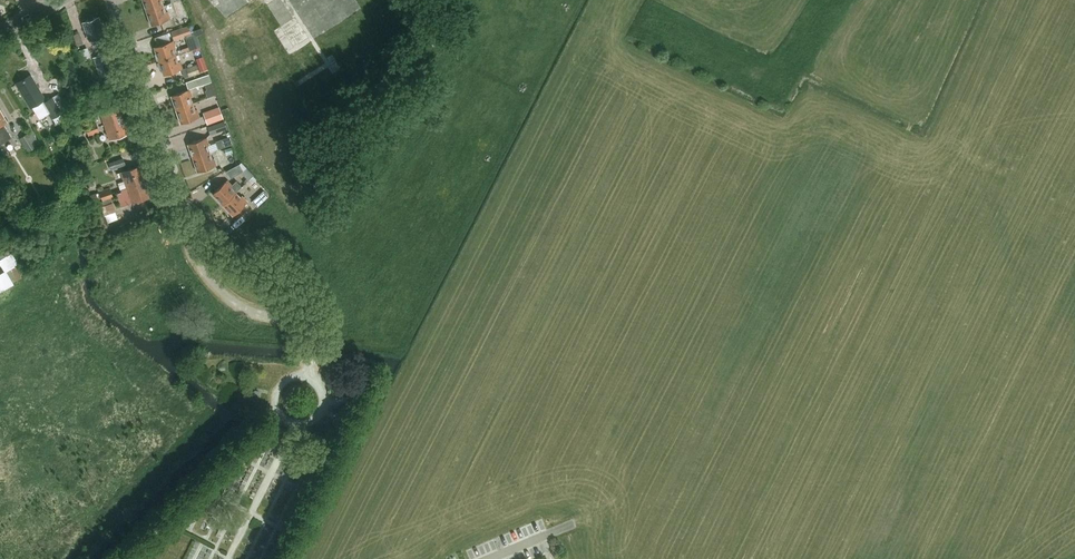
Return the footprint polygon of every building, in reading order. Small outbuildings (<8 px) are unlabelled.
[(147,11),(163,5),(161,0),(143,0),(147,11)] [(163,5),(147,11),(152,25),(170,19),(167,11),(165,11),(163,5)] [(92,40),(94,46),(102,43),(100,37),(106,35),(99,17),(98,18),(93,17),(87,19),(83,23),(89,41),(92,40)] [(188,26),(171,32),(174,40),(185,37),(190,50),(200,47),(196,35),(194,31),(190,32),(188,26)] [(194,29),(194,30),(194,31),(196,35),(200,33),(203,32),(201,27),(200,27),(194,29)] [(159,61),(176,55),(174,49),(176,49),(173,40),(154,47),(159,61)] [(102,83),(116,78),(107,52),(93,57),(102,83)] [(159,61),(162,68),(164,75),(168,73),(183,68),(180,61),(178,62),(176,55),(159,61)] [(203,56),(196,59),(198,64),(201,72),(208,69),(203,56)] [(189,77),(200,73),(201,73),(201,72),(198,64),(186,68),(189,77)] [(212,81),(211,78),(209,73),(186,81),(189,89),(190,88),(200,85),(212,81)] [(28,76),(17,83),(31,106),(39,118),(49,112),(44,103),(41,99),(45,97),(33,77),(30,79),(28,76)] [(59,82),(54,84),(58,91),(62,89),(59,82)] [(176,109),(193,103),(191,97),(193,96),(190,88),(189,89),(171,95),(176,109)] [(53,97),(44,103),(49,112),(53,118),(62,112),(53,97)] [(117,103),(99,109),(105,125),(123,118),(117,103)] [(193,103),(176,109),(181,123),(200,117),(197,109),(195,110),(193,103)] [(219,107),(204,112),(208,125),(224,119),(219,107)] [(12,138),(4,124),(8,121),(0,108),(0,145),(12,138)] [(123,118),(105,125),(110,140),(128,134),(123,118)] [(208,127),(211,135),(227,130),(225,121),(208,127)] [(96,123),(86,127),(87,131),(98,128),(96,123)] [(98,128),(87,131),(89,136),(100,133),(98,128)] [(40,142),(32,130),(20,138),(28,151),(37,145),(36,144),(40,142)] [(193,158),(209,152),(207,146),(210,145),(207,137),(188,144),(193,158)] [(209,152),(193,158),(198,172),(217,165),(214,157),(211,158),(209,152)] [(124,157),(107,163),(109,169),(126,164),(124,157)] [(240,164),(227,171),(231,178),(244,171),(240,164)] [(127,188),(145,181),(139,166),(121,172),(127,188)] [(65,167),(60,171),(64,177),(69,174),(65,167)] [(255,176),(248,184),(256,191),(263,183),(255,176)] [(233,186),(228,180),(213,194),(223,205),(236,192),(242,187),(237,182),(233,186)] [(121,207),(132,203),(150,197),(145,181),(127,188),(121,190),(122,192),(116,194),(121,207)] [(111,188),(100,192),(102,197),(112,193),(111,188)] [(264,190),(260,194),(264,200),(269,196),(264,190)] [(236,192),(223,205),(233,215),(248,202),(242,196),(241,197),(236,192)] [(92,200),(90,201),(94,219),(99,241),(112,236),(108,223),(105,216),(115,212),(116,212),(111,199),(114,198),(112,193),(102,197),(99,198),(92,200)] [(360,394),(368,386),(361,380),(354,389),(357,391),(360,394)]
